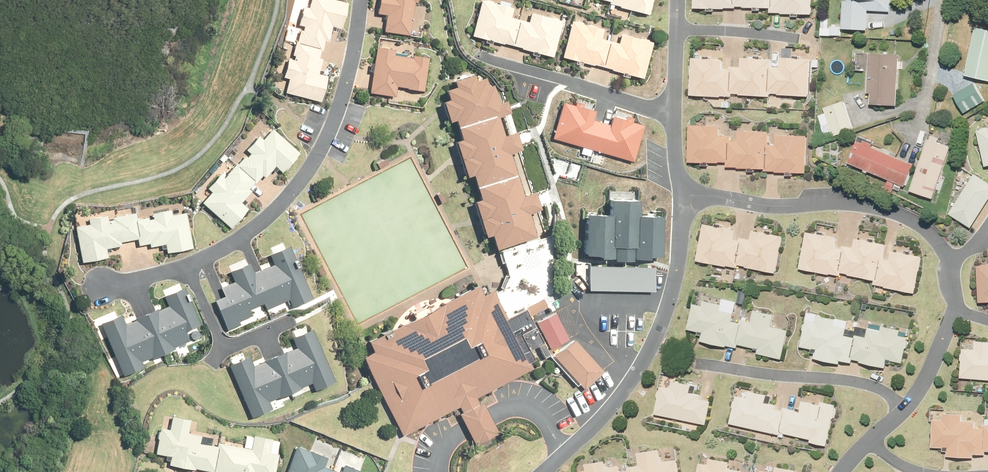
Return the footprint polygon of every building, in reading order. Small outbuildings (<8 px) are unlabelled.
[(287,90),(320,99),(326,78),(317,75),(321,60),(317,59),(323,36),(326,37),(330,24),(341,27),(347,4),(332,0),(314,0),(311,10),(305,8),(300,26),(304,27),(301,39),(296,41),(292,54),(295,56),(294,59),(289,58),(284,77),(290,79),(287,90)] [(383,33),(411,37),(417,3),(419,3),(420,0),(380,0),(378,13),(386,14),(383,33)] [(469,36),(554,59),(565,20),(532,11),(529,21),(510,16),(512,8),(484,0),(478,0),(469,36)] [(609,1),(608,4),(647,15),(651,0),(607,0),(609,1)] [(693,10),(737,11),(737,7),(770,7),(770,11),(810,12),(811,0),(693,0),(693,10)] [(843,29),(869,30),(870,10),(892,11),(893,0),(858,0),(858,1),(844,1),(843,29)] [(571,21),(561,58),(646,81),(657,42),(624,33),(621,43),(602,38),(604,30),(571,21)] [(967,75),(987,80),(987,32),(977,30),(967,75)] [(375,45),(367,93),(397,99),(399,88),(422,92),(428,58),(415,56),(414,60),(395,56),(396,49),(375,45)] [(695,57),(694,95),(739,96),(739,92),(772,92),(772,96),(797,96),(812,97),(813,60),(784,60),(784,69),(778,69),(778,55),(746,54),(746,64),(733,64),(733,67),(728,65),(728,57),(697,57),(695,57)] [(873,94),(872,103),(897,105),(901,56),(873,54),(870,94),(873,94)] [(493,234),(497,246),(531,235),(524,210),(536,207),(535,202),(533,197),(522,200),(507,152),(518,148),(516,139),(514,136),(503,139),(495,115),(508,111),(506,103),(499,105),(493,83),(488,85),(485,76),(477,78),(475,71),(451,79),(453,86),(446,88),(449,97),(441,99),(444,109),(448,123),(456,120),(462,138),(456,140),(460,154),(467,175),(473,173),(480,199),(473,201),(480,222),(484,236),(493,234)] [(970,89),(952,99),(962,117),(980,107),(970,89)] [(556,101),(546,138),(633,162),(643,124),(610,115),(607,125),(585,119),(588,110),(556,101)] [(820,116),(827,138),(853,129),(844,103),(825,109),(826,114),(820,116)] [(693,126),(689,164),(719,167),(734,169),(734,165),(766,168),(766,172),(795,175),(806,176),(810,140),(781,137),(780,146),(775,145),(776,131),(769,130),(744,128),(743,138),(731,136),(730,140),(726,137),(726,129),(707,127),(693,126)] [(987,167),(987,166),(987,128),(978,130),(987,167)] [(216,193),(208,202),(234,224),(249,208),(242,202),(252,190),(249,187),(264,169),(267,171),(275,161),(284,169),(300,150),(274,129),(265,140),(260,136),(248,150),(251,153),(243,162),(238,162),(229,172),(230,174),(227,177),(224,174),(211,189),(216,193)] [(929,139),(912,191),(935,199),(953,147),(929,139)] [(859,141),(850,163),(906,186),(915,165),(859,141)] [(952,214),(973,227),(987,205),(987,181),(978,174),(952,214)] [(604,217),(583,217),(583,255),(662,255),(662,213),(639,213),(639,199),(604,199),(604,217)] [(92,228),(80,230),(87,264),(109,260),(107,251),(122,248),(122,244),(145,239),(146,242),(159,240),(161,251),(184,247),(178,214),(163,217),(162,211),(144,214),(145,218),(132,221),(129,217),(115,220),(115,222),(111,223),(110,218),(91,222),(92,228)] [(704,222),(695,262),(729,269),(730,266),(739,268),(740,264),(776,272),(784,239),(755,233),(753,241),(742,239),(741,241),(736,240),(738,229),(704,222)] [(807,232),(799,269),(843,278),(844,274),(876,281),(875,285),(915,293),(922,258),(894,252),(892,260),(886,259),(889,245),(858,238),(855,248),(844,246),(843,249),(838,246),(840,238),(807,232)] [(227,296),(217,300),(229,331),(242,326),(241,322),(255,316),(252,310),(266,304),(268,309),(289,300),(292,308),(312,299),(291,246),(271,254),(276,266),(254,275),(250,265),(233,272),(236,282),(223,287),(227,296)] [(654,270),(590,268),(590,290),(653,291),(654,270)] [(374,351),(364,356),(405,435),(462,407),(465,413),(461,415),(469,430),(472,436),(477,445),(500,434),(495,425),(491,417),(484,403),(481,405),(478,397),(533,369),(506,314),(497,295),(494,289),(483,294),(478,284),(368,340),(374,351)] [(119,315),(96,325),(120,375),(137,367),(134,362),(179,341),(184,352),(206,341),(181,287),(156,298),(160,306),(123,323),(119,315)] [(704,334),(702,341),(729,348),(729,345),(738,347),(740,343),(762,348),(761,353),(782,358),(788,332),(773,328),(776,315),(755,310),(752,321),(742,319),(741,324),(734,322),(736,314),(721,310),(722,305),(706,301),(705,306),(695,304),(688,330),(704,334)] [(537,322),(550,347),(567,339),(554,313),(537,322)] [(818,324),(808,322),(803,349),(819,351),(817,360),(842,364),(842,361),(854,363),(855,359),(864,361),(863,365),(889,369),(890,361),(907,364),(911,336),(902,335),(904,328),(884,325),(883,331),(870,329),(869,335),(857,333),(857,337),(849,335),(850,329),(835,327),(836,320),(819,317),(818,324)] [(252,356),(230,366),(253,416),(270,408),(267,403),(312,382),(317,393),(339,383),(314,328),(289,339),(293,347),(256,364),(252,356)] [(576,338),(557,355),(586,389),(605,372),(576,338)] [(963,376),(987,379),(987,344),(978,343),(977,349),(965,348),(963,376)] [(663,388),(658,413),(707,423),(711,402),(703,401),(704,395),(694,393),(695,386),(676,382),(675,390),(663,388)] [(739,397),(732,424),(783,436),(784,433),(812,440),(811,444),(831,449),(842,403),(821,398),(820,404),(803,400),(800,412),(785,408),(784,411),(775,409),(776,405),(767,403),(768,397),(751,393),(750,399),(739,397)] [(936,420),(936,424),(934,446),(945,447),(949,448),(948,457),(973,459),(974,456),(985,457),(986,453),(987,454),(987,427),(986,430),(978,430),(979,424),(964,422),(965,415),(947,413),(947,421),(936,420)] [(154,454),(170,457),(169,463),(210,471),(275,471),(279,455),(270,453),(273,441),(256,437),(253,450),(219,442),(218,446),(202,443),(204,436),(189,433),(192,420),(172,416),(170,428),(161,426),(154,454)] [(283,471),(332,471),(321,467),(324,459),(293,447),(283,471)] [(679,459),(663,462),(661,450),(638,453),(640,466),(630,468),(630,471),(628,471),(681,471),(679,459)] [(702,465),(701,471),(744,471),(730,469),(731,462),(713,459),(712,466),(702,465)] [(622,464),(608,467),(607,462),(587,465),(587,471),(624,471),(622,464)]
